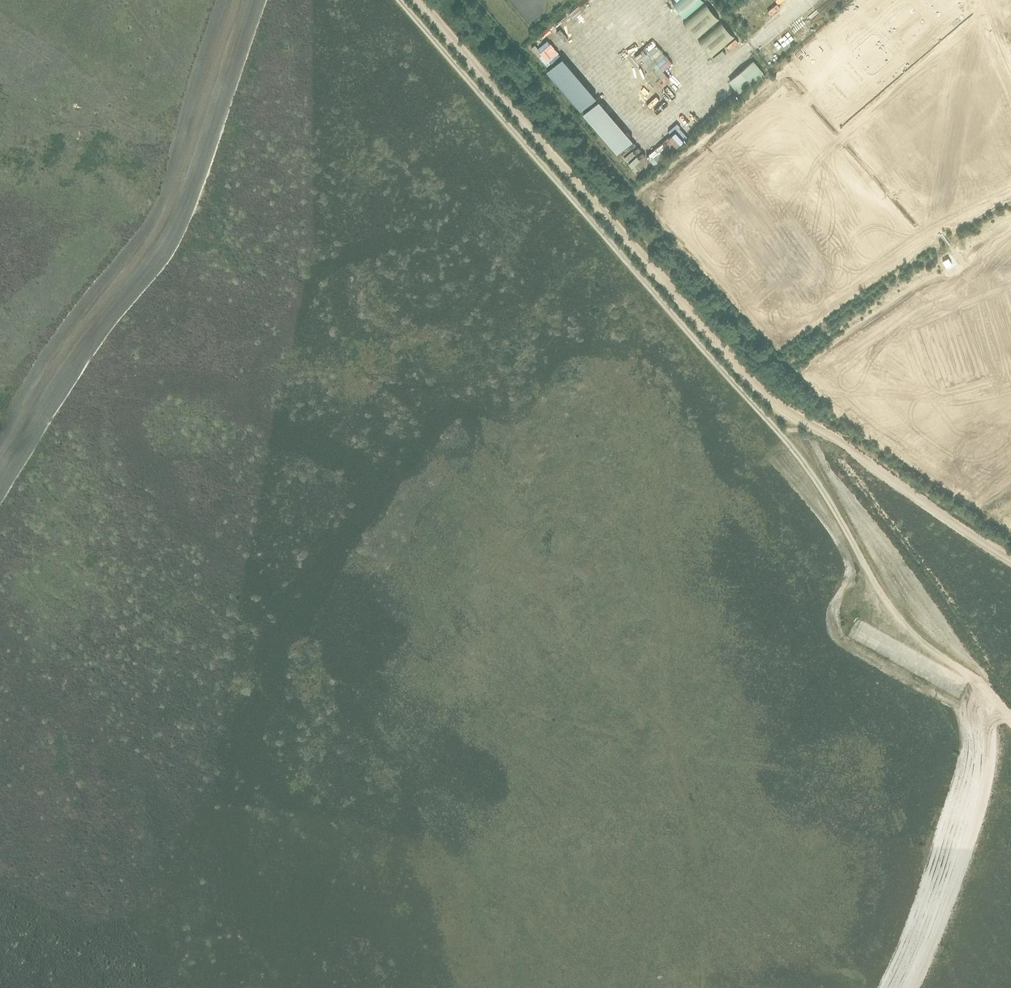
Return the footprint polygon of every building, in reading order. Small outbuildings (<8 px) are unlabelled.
[(704,1),(705,1),(704,0),(672,0),(686,17),(704,1)] [(704,1),(686,17),(682,21),(698,38),(719,19),(720,19),(704,1)] [(719,19),(698,38),(698,39),(712,55),(734,36),(719,19)] [(752,61),(729,80),(739,92),(762,72),(752,61)]
